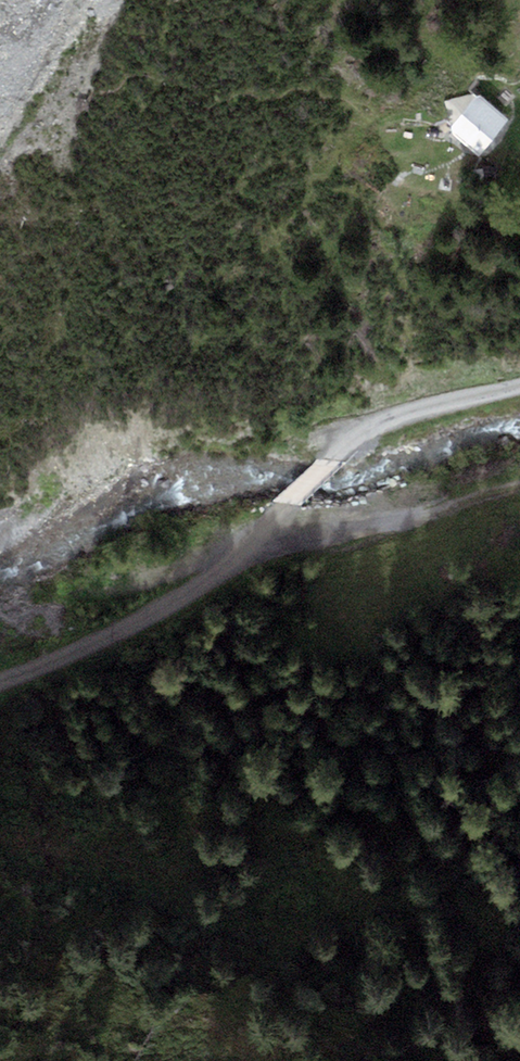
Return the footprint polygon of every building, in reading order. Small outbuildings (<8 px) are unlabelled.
[(509,120),(480,95),(477,97),(473,93),(444,102),(451,126),(447,130),(479,157),(509,120)] [(474,183),(494,180),(492,167),(472,170),(474,183)]
